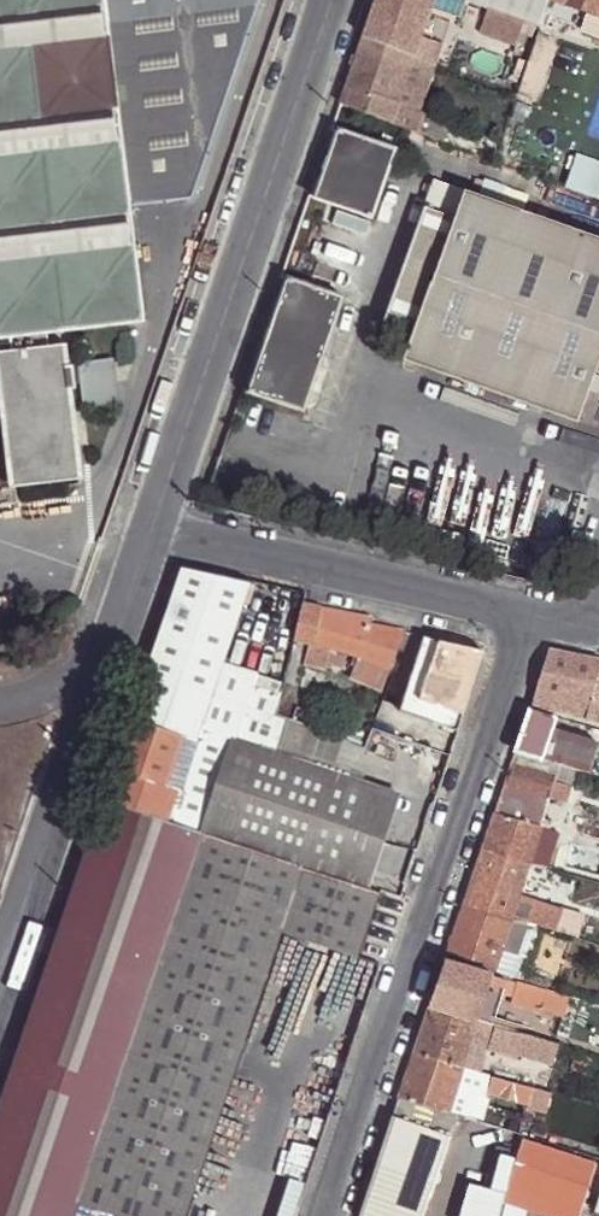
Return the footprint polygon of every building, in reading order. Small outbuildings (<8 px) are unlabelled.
[(12,334),(13,349),(0,350),(0,384),(13,483),(83,475),(72,387),(76,386),(74,364),(70,364),(66,342),(51,344),(49,330),(147,318),(133,206),(195,198),(263,0),(0,0),(0,335),(12,334)] [(363,37),(410,55),(414,56),(417,49),(434,0),(376,0),(363,37)] [(467,0),(464,0),(456,25),(488,36),(497,11),(467,0)] [(497,11),(516,18),(539,25),(544,11),(548,0),(467,0),(497,11)] [(544,11),(588,28),(593,13),(557,0),(548,0),(544,11)] [(593,13),(598,16),(598,0),(557,0),(593,13)] [(509,44),(516,18),(497,11),(488,36),(509,44)] [(593,13),(588,28),(587,32),(598,35),(598,16),(593,13)] [(363,37),(340,104),(419,132),(422,122),(425,112),(420,110),(436,64),(430,62),(414,56),(410,55),(363,37)] [(414,56),(430,62),(432,54),(417,49),(414,56)] [(429,135),(444,141),(448,129),(432,124),(431,126),(429,135)] [(339,130),(316,199),(372,217),(396,150),(375,142),(339,130)] [(379,131),(375,142),(396,150),(400,139),(379,131)] [(598,369),(598,240),(467,192),(457,220),(426,209),(385,326),(415,336),(406,363),(579,425),(598,369)] [(305,411),(345,297),(288,278),(275,315),(249,393),(305,411)] [(289,720),(275,714),(277,705),(283,683),(223,662),(250,585),(184,567),(149,667),(132,718),(114,769),(104,800),(227,841),(346,881),(377,788),(276,754),(289,720)] [(369,619),(302,604),(300,619),(295,639),(310,643),(306,662),(329,667),(332,648),(346,651),(364,659),(356,679),(381,690),(405,633),(368,625),(369,619)] [(423,636),(398,710),(455,730),(482,649),(423,636)] [(529,708),(552,715),(554,711),(586,719),(598,668),(598,661),(549,650),(529,708)] [(586,719),(598,722),(598,668),(586,719)] [(347,731),(277,705),(275,714),(289,720),(343,741),(347,731)] [(515,751),(578,770),(590,773),(598,746),(598,741),(555,728),(558,717),(552,715),(529,708),(515,751)] [(515,751),(482,850),(529,863),(541,827),(555,784),(573,790),(578,770),(515,751)] [(377,788),(346,881),(368,888),(399,795),(377,788)] [(119,1215),(123,1215),(185,1215),(281,931),(359,958),(380,892),(368,888),(346,881),(227,841),(104,800),(0,1106),(0,1215),(118,1215),(119,1215)] [(541,827),(529,863),(543,868),(554,831),(541,827)] [(529,863),(482,850),(463,906),(511,918),(529,863)] [(543,868),(529,863),(511,918),(526,922),(532,903),(543,868)] [(562,912),(532,903),(526,922),(538,925),(555,930),(562,912)] [(511,918),(463,906),(454,934),(529,954),(538,925),(526,922),(511,918)] [(527,961),(529,954),(454,934),(445,962),(492,975),(507,980),(529,986),(531,976),(520,972),(523,960),(527,961)] [(492,975),(445,962),(430,1007),(477,1021),(492,975)] [(503,993),(507,980),(492,975),(477,1021),(493,1026),(503,993)] [(549,981),(531,976),(529,986),(547,991),(549,981)] [(542,1013),(544,1003),(547,991),(529,986),(507,980),(503,993),(526,1000),(524,1008),(542,1013)] [(563,1009),(567,997),(547,991),(544,1003),(563,1009)] [(493,1026),(477,1021),(430,1007),(414,1053),(461,1067),(477,1073),(480,1074),(494,1026),(493,1026)] [(493,1077),(507,1030),(494,1026),(480,1074),(493,1077)] [(552,1065),(558,1045),(521,1034),(514,1054),(552,1065)] [(461,1067),(414,1053),(399,1100),(445,1115),(461,1067)] [(445,1115),(456,1118),(461,1120),(463,1113),(471,1089),(477,1073),(461,1067),(445,1115)] [(487,1094),(493,1077),(480,1074),(477,1073),(471,1089),(487,1094)] [(533,1089),(493,1077),(487,1094),(528,1105),(533,1089)] [(360,1215),(424,1215),(456,1118),(445,1115),(399,1100),(360,1215)] [(463,1113),(461,1120),(478,1125),(480,1118),(463,1113)] [(522,1138),(504,1204),(545,1215),(581,1215),(597,1159),(522,1138)] [(598,1214),(598,1176),(588,1210),(598,1214)]
